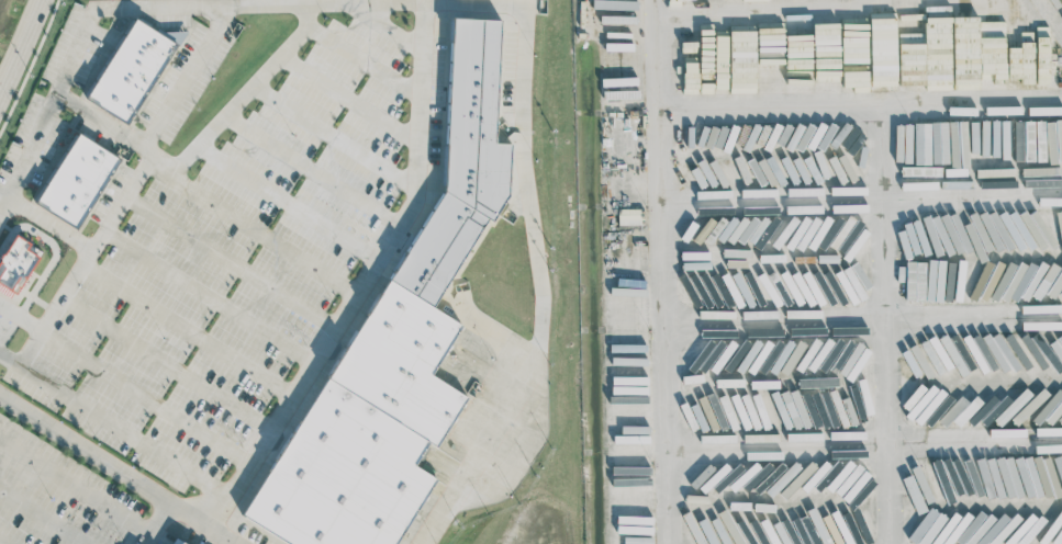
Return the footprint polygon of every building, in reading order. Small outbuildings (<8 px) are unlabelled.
[(1004,10),(978,11),(978,16),(952,16),(954,89),(1006,88),(1004,10)] [(87,100),(130,125),(179,39),(136,14),(87,100)] [(287,543),(395,543),(435,476),(415,466),(428,442),(438,447),(467,395),(432,376),(461,323),(434,308),(486,219),(494,219),(508,195),(510,143),(499,142),(494,140),(499,19),(453,18),(447,166),(250,524),(287,543)] [(896,74),(896,65),(871,66),(872,75),(896,74)] [(36,204),(79,229),(120,158),(77,133),(36,204)] [(43,250),(14,234),(0,260),(0,284),(18,294),(43,250)] [(1052,342),(1061,359),(1061,336),(1052,342)]
